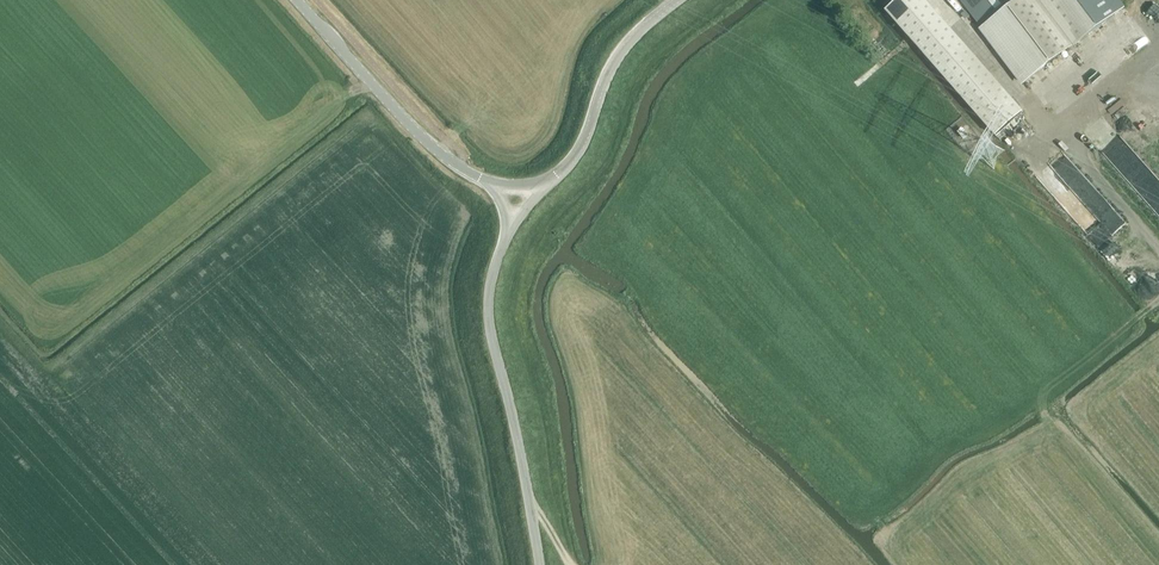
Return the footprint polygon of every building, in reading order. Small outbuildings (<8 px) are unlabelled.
[(995,135),(1022,112),(925,0),(896,0),(885,10),(995,135)] [(1016,0),(962,0),(982,26),(1016,0)] [(982,26),(981,27),(1023,83),(1071,47),(1035,0),(1016,0),(982,26)] [(1071,47),(1123,8),(1117,0),(1035,0),(1071,47)] [(1158,88),(1158,80),(1151,86),(1155,91),(1158,88)] [(1135,288),(1145,299),(1157,287),(1126,254),(1117,263),(1138,285),(1135,288)]
